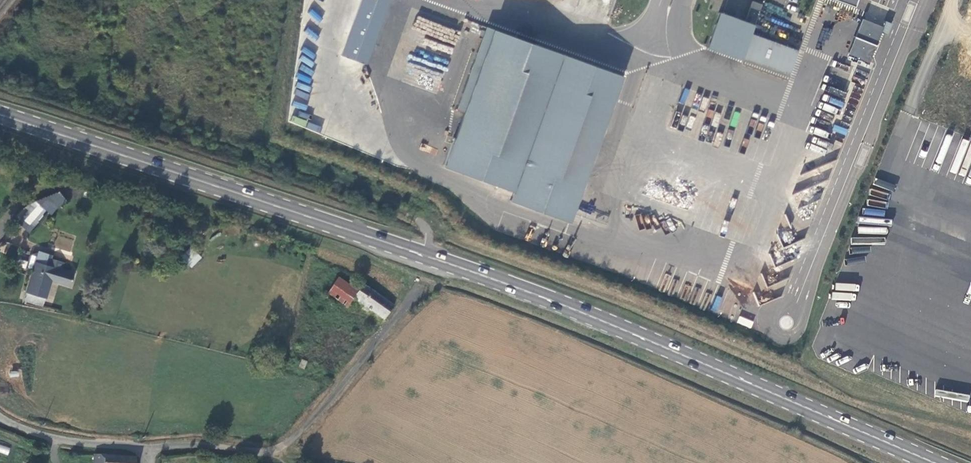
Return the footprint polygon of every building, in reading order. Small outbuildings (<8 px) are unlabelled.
[(343,56),(369,65),(390,0),(361,0),(343,56)] [(753,2),(746,21),(754,24),(761,5),(753,2)] [(754,25),(719,13),(706,48),(741,60),(742,58),(751,34),(754,25)] [(883,27),(862,19),(848,53),(869,61),(880,33),(883,27)] [(892,23),(885,21),(883,27),(880,33),(887,35),(892,23)] [(445,167),(574,214),(623,76),(487,28),(459,108),(465,111),(445,167)] [(799,51),(751,34),(742,58),(790,75),(799,51)] [(306,129),(320,132),(321,125),(307,123),(306,129)] [(26,224),(35,232),(43,223),(34,215),(26,224)] [(70,253),(74,241),(58,235),(54,247),(70,253)] [(182,258),(191,267),(201,258),(192,248),(182,258)] [(38,266),(43,254),(33,256),(28,269),(36,272),(38,266)] [(54,258),(43,254),(38,266),(49,271),(53,261),(54,258)] [(52,281),(71,288),(76,277),(63,273),(66,266),(53,261),(49,271),(38,266),(36,272),(28,294),(45,300),(52,281)] [(345,270),(335,263),(330,271),(340,278),(345,270)] [(342,300),(352,286),(341,279),(332,292),(342,300)] [(396,308),(360,282),(355,289),(360,293),(357,298),(387,320),(396,308)] [(351,306),(357,298),(360,293),(355,289),(352,286),(342,300),(351,306)] [(10,447),(0,444),(0,453),(8,455),(10,447)]
